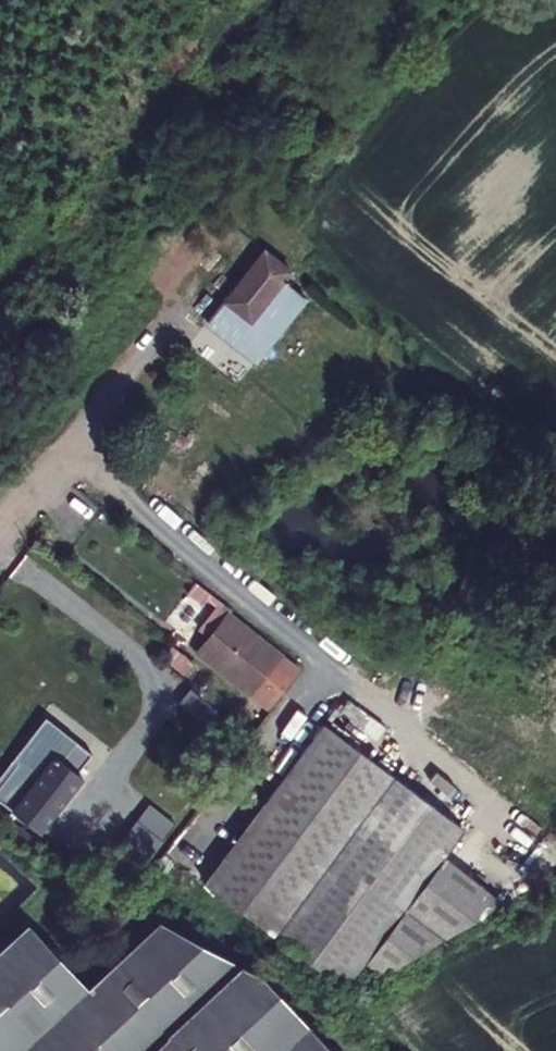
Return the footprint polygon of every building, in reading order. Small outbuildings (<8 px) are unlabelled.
[(213,317),(261,355),(305,299),(283,282),(290,273),(264,252),(213,317)] [(227,616),(197,654),(249,694),(279,656),(227,616)] [(289,664),(279,656),(249,694),(259,703),(289,664)] [(83,779),(75,773),(89,752),(41,719),(0,777),(0,808),(42,837),(83,779)] [(322,725),(204,883),(345,987),(364,961),(382,974),(501,903),(442,855),(462,829),(322,725)] [(263,978),(162,926),(90,992),(30,928),(0,955),(0,1050),(331,1050),(263,978)]
